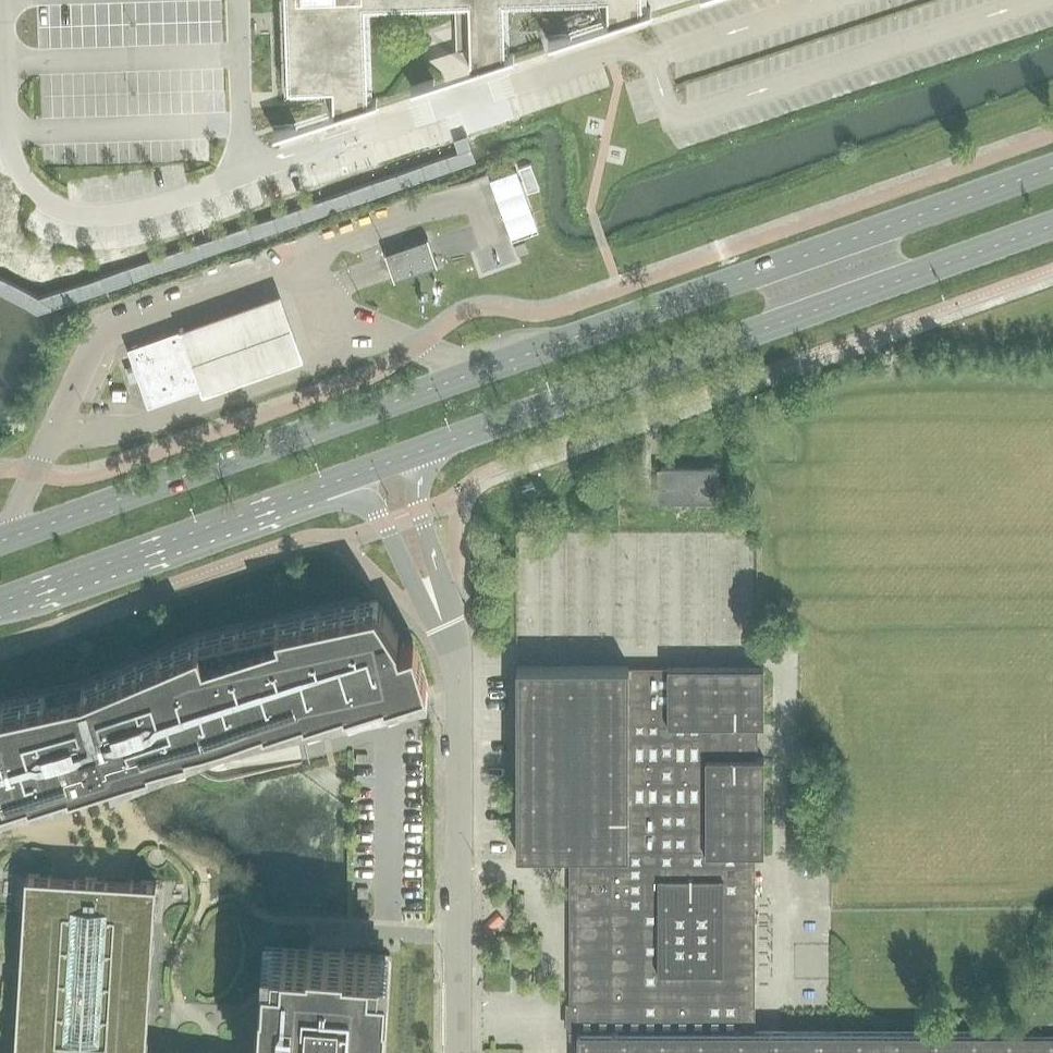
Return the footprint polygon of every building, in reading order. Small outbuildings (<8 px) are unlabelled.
[(288,88),(333,87),(334,112),(330,113),(331,115),(377,100),(376,98),(368,100),(365,5),(455,2),(456,19),(462,19),(469,19),(470,67),(470,69),(514,55),(513,52),(505,55),(503,0),(507,0),(285,0),(288,88)] [(608,21),(604,23),(605,25),(651,10),(651,7),(642,10),(642,0),(607,0),(608,21)] [(39,318),(479,166),(471,141),(464,143),(458,145),(462,158),(42,302),(0,281),(0,298),(39,318)] [(527,165),(519,168),(528,192),(539,188),(535,177),(530,163),(527,165)] [(516,169),(490,178),(512,238),(538,229),(525,193),(516,169)] [(388,267),(392,279),(393,282),(439,266),(434,250),(429,236),(383,252),(388,267)] [(525,241),(514,245),(518,255),(528,251),(525,241)] [(194,324),(183,328),(185,331),(182,332),(201,384),(203,384),(204,387),(201,388),(202,393),(217,388),(303,357),(300,348),(294,333),(288,316),(283,301),(280,293),(194,324)] [(183,328),(144,342),(128,348),(148,407),(201,388),(204,387),(203,384),(201,384),(182,332),(185,331),(183,328)] [(713,501),(714,468),(661,468),(661,501),(713,501)] [(360,603),(359,598),(338,602),(338,601),(334,602),(334,603),(318,606),(298,611),(297,610),(294,611),(294,612),(278,615),(257,620),(257,618),(254,619),(254,620),(233,625),(217,628),(217,627),(213,628),(213,629),(195,633),(178,640),(177,639),(174,641),(174,642),(155,650),(140,657),(140,656),(136,657),(136,658),(118,666),(102,673),(102,672),(98,673),(99,674),(82,682),(63,686),(63,685),(59,685),(59,686),(43,690),(23,694),(23,693),(19,694),(19,695),(3,699),(0,699),(0,811),(13,809),(13,810),(17,809),(16,808),(53,800),(53,801),(57,800),(56,800),(76,795),(73,785),(109,773),(112,782),(113,787),(114,787),(115,787),(117,785),(132,779),(133,780),(136,779),(135,778),(170,763),(170,764),(173,762),(190,754),(191,754),(205,748),(218,742),(219,742),(247,734),(247,735),(251,734),(251,733),(287,725),(288,726),(291,725),(291,724),(318,719),(328,716),(328,717),(332,717),(331,716),(367,706),(367,707),(371,706),(371,705),(390,699),(389,698),(388,692),(402,688),(413,684),(426,680),(427,680),(414,638),(403,642),(400,643),(398,639),(397,635),(398,635),(396,631),(376,600),(360,603)] [(578,1052),(1052,1052),(1052,1000),(1042,1000),(1042,1031),(755,1031),(755,854),(764,854),(764,757),(757,757),(757,724),(764,724),(764,666),(631,666),(517,666),(517,854),(570,854),(570,910),(578,911),(578,1052)] [(146,1052),(156,881),(128,879),(105,878),(77,876),(54,875),(26,873),(18,1007),(15,1052),(0,1052),(147,1052),(146,1052)] [(384,1050),(387,995),(389,969),(390,955),(380,954),(371,953),(345,952),(345,948),(309,946),(309,950),(282,948),(273,948),(263,947),(263,962),(261,987),(258,1042),(259,1042),(259,1052),(384,1052),(384,1050)]
